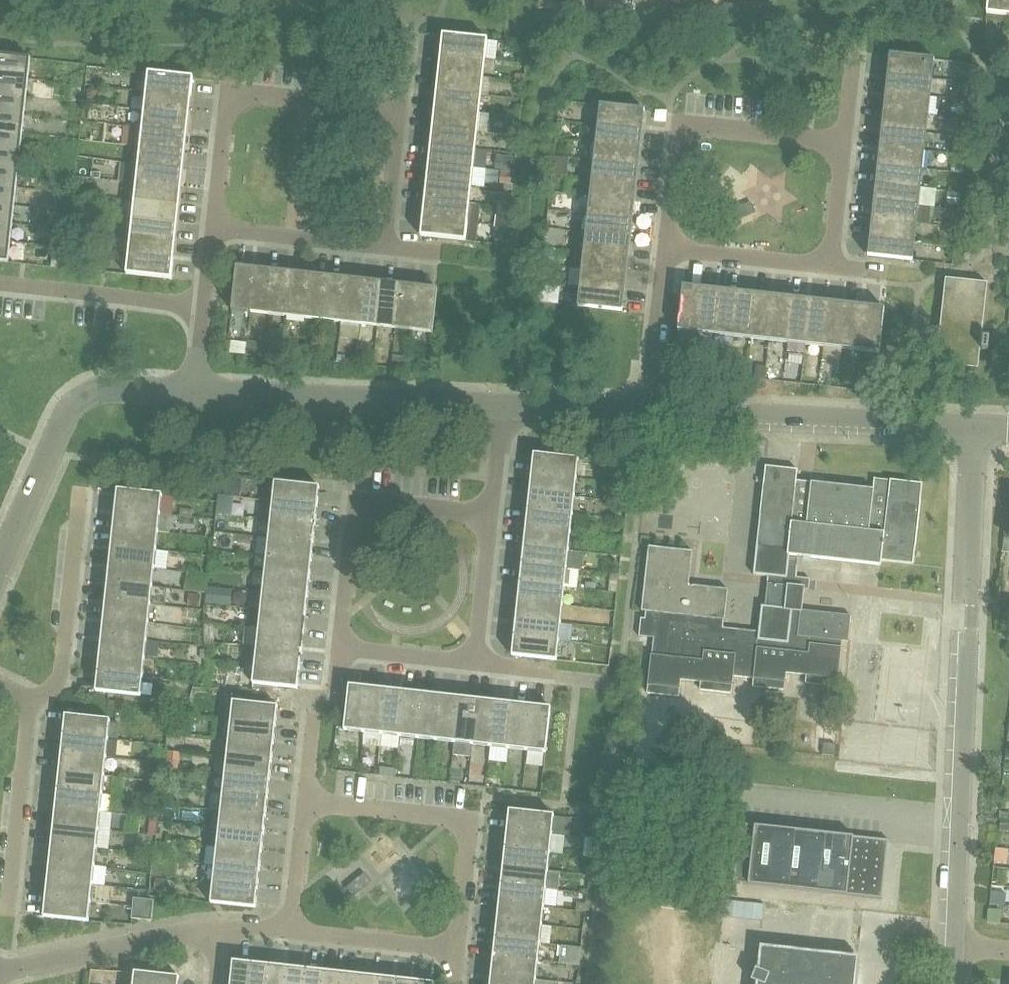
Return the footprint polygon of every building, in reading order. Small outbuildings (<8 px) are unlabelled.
[(1006,16),(1008,0),(989,0),(987,14),(1006,16)] [(741,6),(724,4),(723,16),(739,18),(741,6)] [(488,39),(463,36),(444,34),(442,53),(486,58),(488,39)] [(484,76),(486,58),(442,53),(440,71),(484,76)] [(932,79),(935,59),(890,54),(888,74),(932,79)] [(0,55),(0,76),(29,79),(31,59),(0,55)] [(482,95),(484,76),(440,71),(438,90),(482,95)] [(150,73),(148,91),(192,95),(194,78),(150,73)] [(930,97),(932,79),(888,74),(886,92),(930,97)] [(0,76),(0,94),(27,97),(29,79),(0,76)] [(480,113),(482,95),(438,90),(436,108),(480,113)] [(148,91),(146,109),(190,114),(192,95),(148,91)] [(928,115),(930,97),(886,92),(884,110),(928,115)] [(0,94),(0,113),(25,115),(27,97),(0,94)] [(601,105),(599,125),(643,130),(645,110),(601,105)] [(434,126),(478,131),(480,113),(436,108),(434,126)] [(190,114),(146,109),(144,127),(188,132),(190,114)] [(884,110),(882,128),(926,133),(928,115),(884,110)] [(25,115),(0,113),(0,131),(23,133),(25,115)] [(511,117),(510,128),(519,129),(519,125),(520,118),(511,117)] [(597,143),(641,148),(643,130),(599,125),(597,143)] [(476,149),(478,131),(434,126),(432,145),(476,149)] [(144,127),(142,145),(186,150),(188,132),(144,127)] [(925,151),(926,133),(882,128),(880,146),(925,151)] [(23,133),(0,131),(0,149),(21,152),(23,133)] [(597,143),(595,161),(639,166),(641,148),(597,143)] [(184,168),(186,150),(142,145),(140,164),(184,168)] [(474,168),(476,149),(432,145),(430,163),(474,168)] [(880,146),(878,164),(923,169),(925,151),(880,146)] [(0,149),(0,168),(19,170),(21,152),(0,149)] [(515,172),(516,158),(496,156),(495,170),(515,172)] [(637,184),(639,166),(595,161),(593,179),(637,184)] [(430,163),(428,181),(472,186),(474,168),(430,163)] [(140,164),(138,182),(182,187),(184,168),(140,164)] [(921,187),(923,169),(878,164),(876,182),(921,187)] [(17,188),(19,170),(0,168),(0,186),(17,188)] [(513,173),(502,172),(500,184),(504,184),(504,189),(513,190),(513,185),(511,185),(513,173)] [(593,179),(591,197),(635,202),(637,184),(593,179)] [(470,204),(472,186),(428,181),(426,199),(470,204)] [(138,182),(136,200),(180,205),(182,187),(138,182)] [(919,205),(921,187),(876,182),(874,200),(919,205)] [(0,186),(0,204),(15,206),(17,188),(0,186)] [(958,205),(959,193),(947,192),(946,204),(958,205)] [(635,202),(591,197),(589,215),(633,220),(635,202)] [(468,222),(470,204),(426,199),(424,218),(468,222)] [(136,200),(134,218),(179,223),(180,205),(136,200)] [(919,205),(874,200),(872,219),(917,223),(919,205)] [(0,204),(0,223),(13,224),(15,206),(0,204)] [(934,218),(947,219),(948,208),(935,207),(934,218)] [(589,215),(587,233),(631,238),(633,220),(589,215)] [(179,223),(134,218),(132,237),(177,242),(179,223)] [(424,218),(422,236),(466,241),(468,222),(424,218)] [(915,241),(917,223),(872,219),(870,237),(915,241)] [(0,223),(0,241),(11,242),(13,224),(0,223)] [(629,257),(631,238),(587,233),(585,251),(629,257)] [(132,237),(130,255),(175,260),(177,242),(132,237)] [(913,261),(915,241),(870,237),(868,256),(913,261)] [(0,241),(0,261),(9,262),(11,242),(0,241)] [(585,251),(583,270),(627,275),(629,257),(585,251)] [(130,255),(128,274),(172,279),(175,260),(130,255)] [(255,268),(237,266),(232,311),(250,313),(255,268)] [(250,313),(269,315),(274,270),(255,268),(250,313)] [(269,315),(287,318),(292,272),(274,270),(269,315)] [(583,270),(581,288),(625,293),(627,275),(583,270)] [(292,272),(287,318),(305,320),(310,274),(292,272)] [(305,320),(323,322),(329,276),(310,274),(305,320)] [(347,278),(329,276),(323,322),(342,324),(347,278)] [(342,324),(360,326),(365,281),(347,278),(342,324)] [(982,337),(987,294),(988,284),(947,279),(937,365),(978,370),(981,351),(989,352),(990,338),(982,337)] [(365,281),(360,326),(378,328),(384,283),(365,281)] [(378,328),(397,330),(402,285),(384,283),(378,328)] [(397,330),(415,332),(420,287),(402,285),(397,330)] [(679,330),(698,333),(702,288),(683,286),(679,330)] [(438,289),(420,287),(415,332),(433,334),(438,289)] [(581,288),(581,289),(578,307),(622,312),(625,293),(581,288)] [(702,288),(698,333),(716,335),(721,290),(702,288)] [(716,335),(734,337),(739,292),(721,290),(716,335)] [(734,337),(752,339),(757,294),(739,292),(734,337)] [(770,341),(775,296),(757,294),(752,339),(770,341)] [(770,341),(788,343),(793,298),(775,296),(770,341)] [(793,298),(788,343),(806,345),(811,300),(793,298)] [(806,345),(824,347),(829,302),(811,300),(806,345)] [(824,347),(842,349),(847,304),(829,302),(824,347)] [(842,349),(860,351),(865,306),(847,304),(842,349)] [(860,351),(861,351),(879,353),(884,308),(865,306),(860,351)] [(258,339),(256,354),(264,355),(266,340),(258,339)] [(267,340),(265,355),(273,356),(275,341),(267,340)] [(757,365),(755,379),(766,380),(767,366),(757,365)] [(535,454),(533,472),(577,477),(579,459),(535,454)] [(799,556),(882,565),(882,561),(914,564),(923,483),(874,478),(873,489),(797,481),(798,470),(766,467),(758,543),(800,547),(799,556)] [(575,496),(577,477),(533,472),(531,491),(575,496)] [(227,478),(225,495),(234,496),(238,497),(240,480),(227,478)] [(273,501),(317,506),(319,487),(275,482),(273,501)] [(162,494),(117,490),(115,508),(160,513),(162,494)] [(575,496),(531,491),(529,509),(573,514),(575,496)] [(218,500),(216,514),(232,516),(234,496),(225,495),(218,494),(218,500)] [(273,501),(271,519),(315,524),(317,506),(273,501)] [(115,508),(114,527),(158,531),(160,513),(115,508)] [(571,532),(573,514),(529,509),(527,527),(571,532)] [(313,542),(315,524),(271,519),(269,537),(313,542)] [(617,521),(616,531),(623,532),(624,522),(617,521)] [(114,527),(112,545),(156,550),(158,531),(114,527)] [(569,551),(571,532),(527,527),(525,546),(569,551)] [(269,537),(267,556),(312,560),(313,542),(269,537)] [(797,577),(799,556),(800,547),(758,543),(755,575),(769,576),(768,585),(768,586),(766,606),(762,606),(759,632),(723,628),(724,620),(725,621),(729,590),(693,586),(693,587),(689,586),(693,552),(649,547),(642,611),(646,612),(646,618),(641,618),(639,636),(654,638),(652,655),(649,683),(648,692),(679,695),(681,679),(702,681),(701,689),(732,693),(733,675),(755,678),(754,686),(785,689),(786,672),(808,674),(807,682),(838,685),(843,640),(849,641),(852,615),(802,610),(804,589),(809,590),(810,578),(797,577)] [(112,545),(110,563),(154,568),(156,550),(112,545)] [(522,564),(567,569),(569,551),(525,546),(522,564)] [(267,556),(265,574),(310,579),(312,560),(267,556)] [(110,563),(108,581),(152,586),(154,568),(110,563)] [(565,587),(567,569),(522,564),(520,582),(565,587)] [(310,579),(265,574),(263,592),(308,597),(310,579)] [(150,604),(152,586),(108,581),(106,599),(150,604)] [(563,606),(565,587),(520,582),(518,601),(563,606)] [(207,591),(206,603),(223,605),(225,589),(208,587),(207,591)] [(202,594),(190,592),(188,606),(200,608),(202,594)] [(263,592),(261,610),(306,615),(308,597),(263,592)] [(106,599),(104,617),(148,622),(150,604),(106,599)] [(518,601),(516,619),(561,624),(563,606),(518,601)] [(304,633),(306,615),(261,610),(259,628),(304,633)] [(104,617),(102,636),(146,640),(148,622),(104,617)] [(559,642),(561,624),(516,619),(514,637),(559,642)] [(259,628),(257,647),(302,651),(304,633),(259,628)] [(146,640),(102,636),(100,654),(144,659),(146,640)] [(557,660),(559,642),(514,637),(512,655),(557,660)] [(257,647),(255,665),(300,670),(302,651),(257,647)] [(100,654),(98,672),(142,677),(144,659),(100,654)] [(255,665),(253,684),(255,684),(280,687),(298,689),(300,670),(255,665)] [(140,695),(142,677),(98,672),(96,690),(140,695)] [(253,684),(252,693),(264,694),(279,696),(280,687),(255,684),(253,684)] [(344,730),(362,732),(367,687),(349,685),(344,730)] [(380,734),(385,689),(367,687),(362,732),(380,734)] [(380,734),(399,736),(404,691),(385,689),(380,734)] [(399,736),(417,738),(422,693),(404,691),(399,736)] [(436,740),(440,695),(422,693),(417,738),(436,740)] [(436,740),(454,742),(459,697),(440,695),(436,740)] [(454,742),(472,744),(477,699),(459,697),(454,742)] [(496,701),(477,699),(472,744),(491,746),(496,701)] [(232,720),(276,725),(278,706),(234,701),(232,720)] [(491,746),(509,748),(514,703),(496,701),(491,746)] [(509,748),(527,750),(532,705),(514,703),(509,748)] [(532,705),(527,750),(546,752),(551,707),(532,705)] [(109,720),(65,715),(63,734),(108,737),(109,720)] [(274,743),(276,725),(232,720),(230,738),(274,743)] [(106,755),(108,737),(63,734),(61,753),(106,755)] [(272,762),(274,743),(230,738),(228,757),(272,762)] [(834,756),(836,744),(824,742),(822,754),(834,756)] [(104,774),(106,755),(61,753),(59,771),(104,774)] [(272,762),(228,757),(226,775),(270,780),(272,762)] [(453,768),(452,781),(468,783),(470,770),(453,768)] [(59,771),(58,789),(102,792),(104,774),(59,771)] [(268,797),(270,780),(226,775),(224,792),(268,797)] [(156,786),(155,796),(163,797),(164,786),(156,786)] [(100,811),(102,792),(58,789),(56,807),(100,811)] [(266,816),(268,797),(224,792),(222,810),(266,816)] [(54,825),(98,829),(100,811),(56,807),(54,825)] [(220,829),(264,834),(266,816),(222,810),(220,829)] [(509,810),(507,828),(551,833),(553,815),(509,810)] [(1001,815),(1000,831),(1008,832),(1008,824),(1008,816),(1001,815)] [(734,883),(883,899),(883,897),(880,897),(886,842),(889,842),(889,840),(740,824),(734,883)] [(96,847),(98,829),(54,825),(52,844),(96,847)] [(549,851),(551,833),(507,828),(505,846),(549,851)] [(262,852),(264,834),(220,829),(218,847),(262,852)] [(96,847),(52,844),(50,862),(94,866),(96,847)] [(505,846),(503,865),(547,870),(549,851),(505,846)] [(260,870),(262,852),(218,847),(216,865),(260,870)] [(92,884),(94,866),(50,862),(48,880),(92,884)] [(260,870),(216,865),(215,866),(202,865),(200,880),(214,881),(214,883),(258,888),(260,870)] [(545,888),(547,870),(503,865),(501,883),(545,888)] [(167,879),(156,878),(155,890),(165,891),(167,879)] [(92,884),(48,880),(46,898),(91,903),(92,884)] [(255,907),(258,888),(214,883),(211,903),(255,907)] [(501,883),(499,901),(543,906),(545,888),(501,883)] [(992,891),(991,904),(1006,905),(1007,892),(992,891)] [(131,918),(151,920),(153,899),(134,897),(131,918)] [(89,922),(91,903),(46,898),(44,917),(89,922)] [(764,921),(764,920),(765,904),(726,900),(724,916),(764,921)] [(499,901),(497,920),(541,925),(543,906),(499,901)] [(495,938),(539,943),(541,925),(497,920),(495,938)] [(495,938),(493,956),(537,961),(539,943),(495,938)] [(756,983),(857,983),(860,957),(761,946),(757,946),(756,948),(761,948),(758,969),(757,968),(752,981),(757,983),(756,983)] [(493,956),(491,975),(535,980),(537,961),(493,956)] [(252,964),(233,961),(230,983),(249,983),(252,964)] [(252,964),(249,983),(268,983),(270,966),(252,964)] [(270,966),(268,983),(286,983),(288,968),(270,966)] [(288,968),(286,983),(305,983),(306,970),(288,968)] [(305,983),(323,983),(325,972),(306,970),(305,983)] [(325,972),(323,983),(342,983),(343,974),(325,972)] [(175,977),(135,973),(133,983),(179,983),(179,978),(175,977)] [(361,976),(343,974),(342,983),(360,983),(361,976)] [(490,983),(535,983),(535,980),(491,975),(490,983)] [(361,976),(360,983),(379,983),(379,978),(361,976)]
